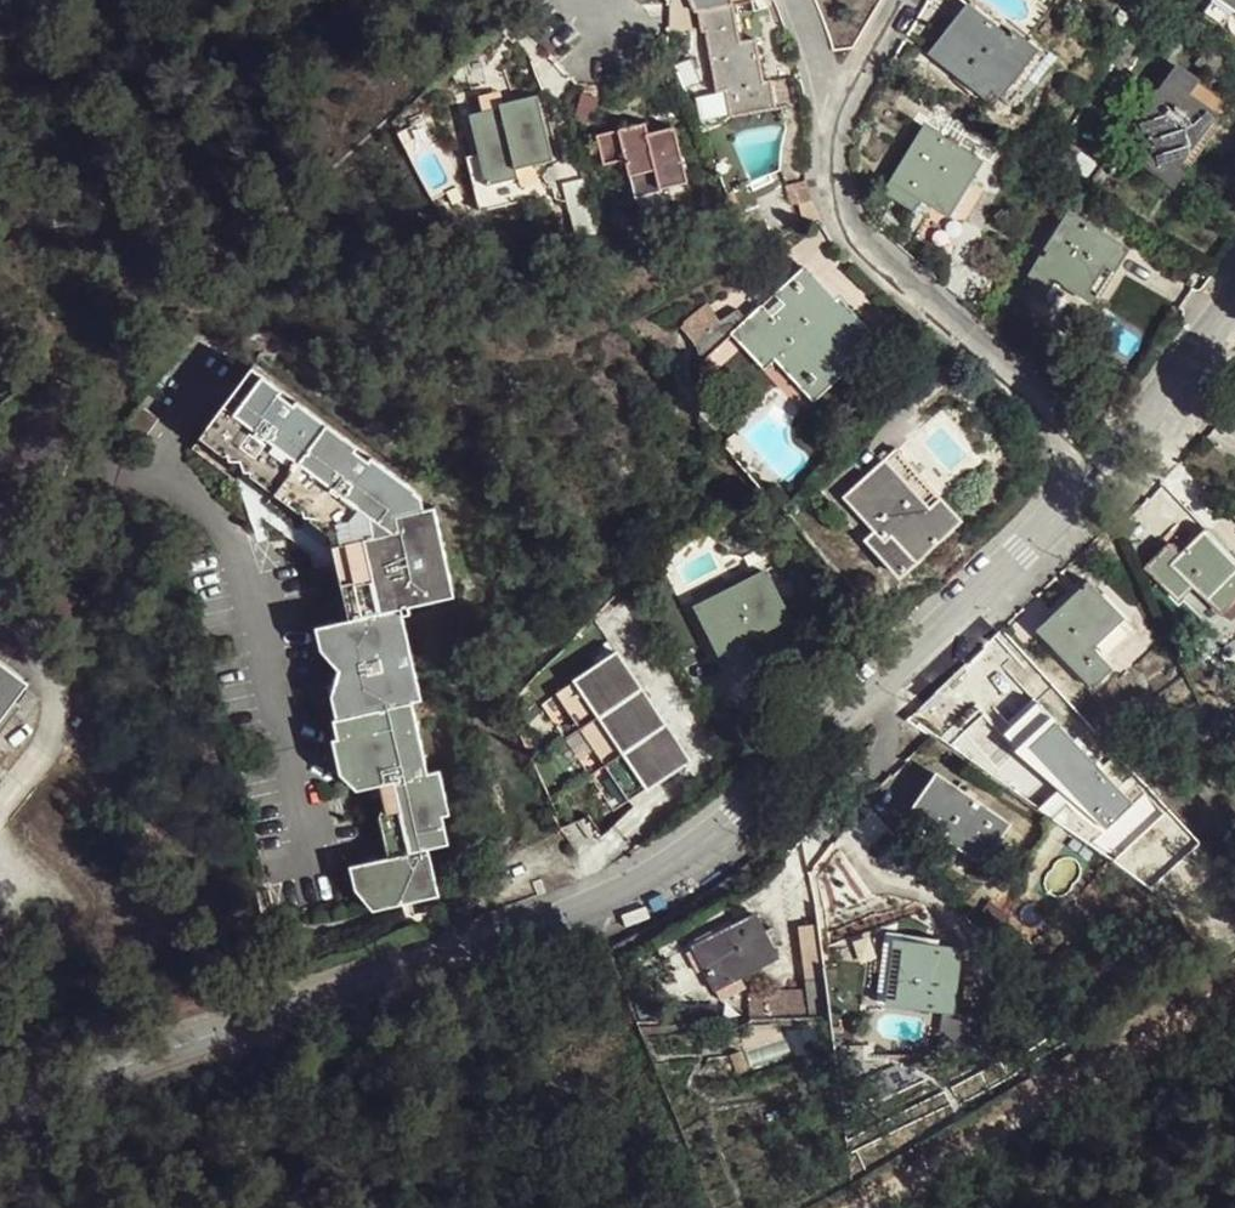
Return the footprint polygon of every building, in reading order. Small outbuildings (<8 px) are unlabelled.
[(1009,40),(969,9),(950,32),(931,56),(986,99),(994,91),(1003,99),(1035,60),(1025,52),(1029,46),(1012,35),(1009,40)] [(734,50),(729,12),(694,18),(695,28),(696,38),(703,38),(711,100),(720,99),(724,125),(771,118),(766,91),(758,92),(751,49),(734,50)] [(1229,97),(1184,64),(1135,130),(1182,163),(1206,130),(1229,97)] [(494,101),(485,105),(491,117),(495,116),(493,112),(497,112),(494,101)] [(495,116),(491,117),(525,174),(546,169),(529,103),(513,107),(497,112),(493,112),(495,116)] [(472,110),(477,121),(491,117),(485,105),(472,110)] [(508,178),(525,174),(491,117),(477,121),(459,126),(477,197),(510,188),(508,178)] [(613,135),(589,142),(597,170),(618,164),(623,180),(646,174),(652,193),(681,185),(666,131),(640,139),(637,128),(613,135)] [(975,160),(924,129),(887,191),(914,210),(918,205),(922,199),(944,211),(975,160)] [(528,191),(525,174),(508,178),(510,188),(512,196),(528,191)] [(1070,187),(1055,177),(1041,197),(1055,208),(1070,187)] [(681,185),(652,193),(654,201),(683,193),(681,185)] [(1129,249),(1074,212),(1026,285),(1044,296),(1059,276),(1088,296),(1109,265),(1116,270),(1129,249)] [(840,315),(802,273),(735,335),(766,370),(781,355),(816,392),(844,368),(836,360),(851,347),(857,355),(873,340),(859,326),(845,311),(840,315)] [(228,380),(239,390),(255,368),(244,360),(228,380)] [(244,460),(250,471),(271,470),(288,482),(331,424),(299,401),(295,405),(282,393),(285,389),(255,368),(239,390),(210,427),(226,438),(227,455),(233,456),(234,460),(244,460)] [(151,433),(131,419),(128,422),(146,438),(151,433)] [(308,515),(314,515),(333,516),(351,530),(354,542),(406,531),(402,518),(420,514),(415,498),(422,491),(378,459),(375,463),(358,451),(360,447),(331,424),(288,482),(305,496),(308,515)] [(227,456),(227,455),(226,438),(210,427),(202,438),(227,456)] [(933,513),(944,504),(898,455),(887,464),(933,513)] [(964,523),(944,504),(933,513),(887,464),(849,501),(882,535),(870,546),(903,581),(964,523)] [(255,476),(279,493),(287,483),(288,482),(271,470),(250,471),(255,476)] [(279,493),(308,515),(305,496),(288,482),(287,483),(279,493)] [(354,542),(369,616),(372,617),(408,611),(418,608),(425,606),(424,599),(441,596),(443,603),(463,599),(442,510),(420,514),(402,518),(406,531),(354,542)] [(336,536),(351,603),(369,616),(354,542),(351,530),(333,516),(314,515),(318,523),(336,536)] [(1209,531),(1180,557),(1170,547),(1159,558),(1147,569),(1175,598),(1190,585),(1220,615),(1234,602),(1234,557),(1209,531)] [(719,574),(684,592),(715,654),(740,641),(766,628),(782,620),(786,618),(753,556),(748,546),(713,563),(719,574)] [(1128,625),(1093,586),(1067,609),(1041,632),(1096,693),(1116,676),(1096,653),(1128,625)] [(425,606),(443,603),(441,596),(424,599),(425,606)] [(359,621),(375,619),(372,617),(369,616),(351,603),(355,622),(359,621)] [(420,618),(418,608),(408,611),(410,620),(420,618)] [(408,611),(372,617),(375,619),(415,644),(410,620),(408,611)] [(415,644),(375,619),(359,621),(355,622),(339,626),(345,653),(339,662),(348,670),(345,685),(352,687),(360,719),(422,706),(432,704),(418,646),(415,644)] [(782,620),(766,628),(771,639),(787,631),(782,620)] [(345,653),(339,626),(326,628),(333,655),(339,662),(345,653)] [(604,669),(567,691),(631,803),(650,793),(668,783),(695,767),(631,654),(604,669)] [(14,710),(8,705),(29,676),(0,655),(0,729),(14,710)] [(352,687),(345,685),(342,699),(347,721),(360,719),(352,687)] [(1090,751),(1032,699),(1023,709),(1014,719),(1031,734),(1011,756),(1024,768),(1030,763),(1056,787),(1090,751)] [(422,706),(360,719),(347,721),(345,722),(349,742),(357,741),(365,774),(360,785),(367,792),(390,788),(440,777),(422,706)] [(357,741),(349,742),(343,743),(350,776),(360,785),(365,774),(357,741)] [(453,773),(445,775),(449,792),(457,791),(453,773)] [(440,777),(390,788),(394,806),(391,819),(401,860),(440,850),(461,845),(454,817),(462,816),(457,791),(449,792),(445,775),(440,777)] [(1007,828),(944,784),(929,804),(915,824),(976,868),(1007,828)] [(591,814),(579,819),(593,841),(603,837),(591,814)] [(440,850),(401,860),(375,865),(381,895),(376,903),(385,913),(452,898),(440,850)] [(381,895),(375,865),(362,868),(369,895),(376,903),(381,895)] [(283,893),(269,897),(275,923),(289,919),(283,893)] [(762,948),(741,903),(709,916),(678,929),(697,976),(762,948)] [(951,1009),(958,949),(929,947),(900,944),(893,1003),(951,1009)]
